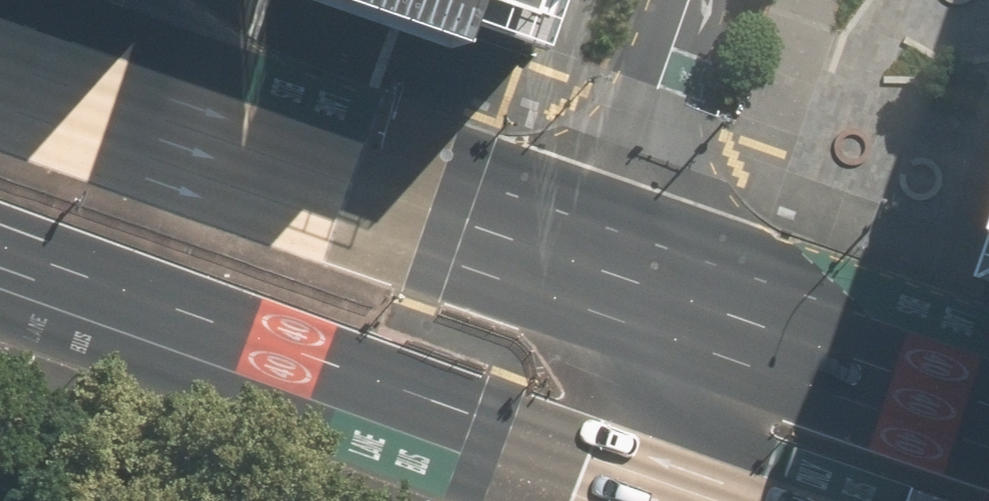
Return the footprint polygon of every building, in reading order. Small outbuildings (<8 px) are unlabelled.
[(451,45),(455,29),(530,55),(550,0),(324,0),(451,45)]
